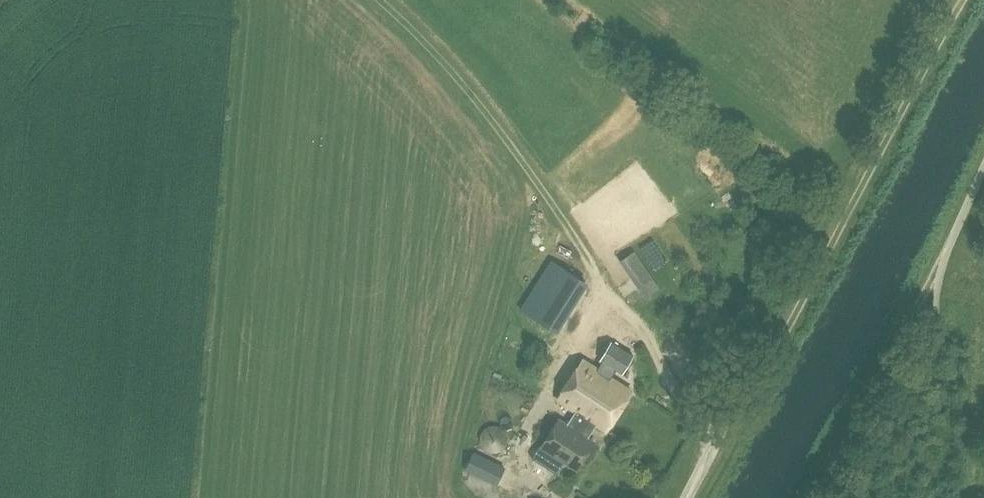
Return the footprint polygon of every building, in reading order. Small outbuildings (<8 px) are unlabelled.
[(628,262),(646,292),(659,284),(641,254),(628,262)] [(544,268),(540,297),(555,300),(552,329),(568,332),(580,263),(560,260),(559,270),(544,268)] [(608,323),(589,353),(603,362),(597,370),(583,361),(558,400),(576,412),(572,418),(580,424),(583,421),(594,429),(597,426),(607,432),(632,394),(614,381),(639,342),(608,323)] [(587,440),(594,429),(583,421),(580,424),(572,418),(566,426),(558,421),(541,447),(576,470),(593,444),(587,440)]
